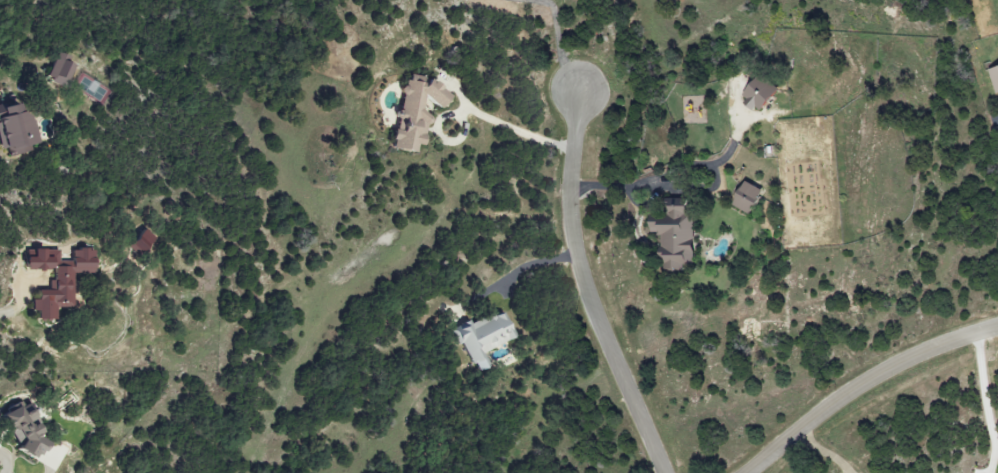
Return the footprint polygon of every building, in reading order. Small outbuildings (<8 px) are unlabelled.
[(46,79),(64,86),(75,60),(58,52),(46,79)] [(997,93),(997,66),(988,69),(996,93),(997,93)] [(445,95),(421,76),(409,74),(400,85),(397,108),(395,111),(393,126),(391,129),(388,149),(412,152),(420,141),(422,127),(429,118),(419,111),(421,98),(434,108),(445,95)] [(741,103),(761,113),(775,87),(755,76),(741,103)] [(7,146),(10,155),(32,149),(22,111),(15,113),(12,102),(0,105),(0,148),(7,146)] [(763,190),(743,181),(731,205),(751,215),(763,190)] [(692,268),(692,198),(666,199),(666,218),(649,218),(649,233),(659,232),(659,268),(692,268)] [(136,255),(154,236),(144,227),(126,247),(136,255)] [(72,308),(72,272),(91,273),(91,249),(70,249),(70,261),(58,261),(58,250),(30,250),(30,257),(22,257),(22,269),(52,269),(52,290),(35,290),(35,299),(33,299),(33,319),(54,319),(54,308),(72,308)] [(481,351),(513,338),(502,310),(469,324),(468,321),(450,329),(457,346),(463,343),(474,371),(487,365),(481,351)] [(3,429),(8,427),(17,457),(39,450),(30,420),(33,419),(28,402),(0,411),(0,421),(3,429)]
